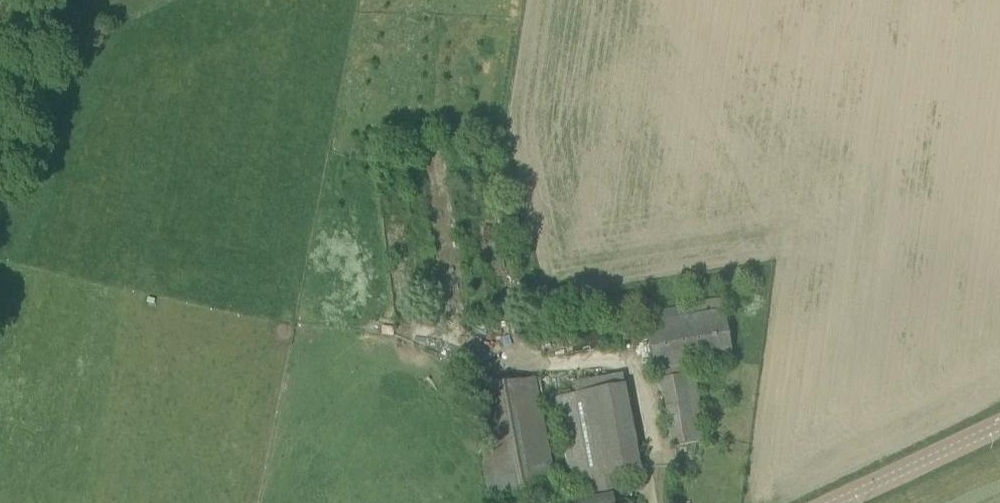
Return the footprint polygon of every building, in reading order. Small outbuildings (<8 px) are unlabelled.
[(705,443),(692,369),(732,362),(721,300),(644,314),(655,381),(658,381),(670,449),(705,443)] [(555,400),(570,481),(581,479),(585,502),(625,502),(619,473),(638,469),(632,439),(635,439),(625,387),(624,387),(621,375),(573,384),(575,396),(555,400)] [(488,498),(556,485),(535,378),(467,392),(488,498)]
